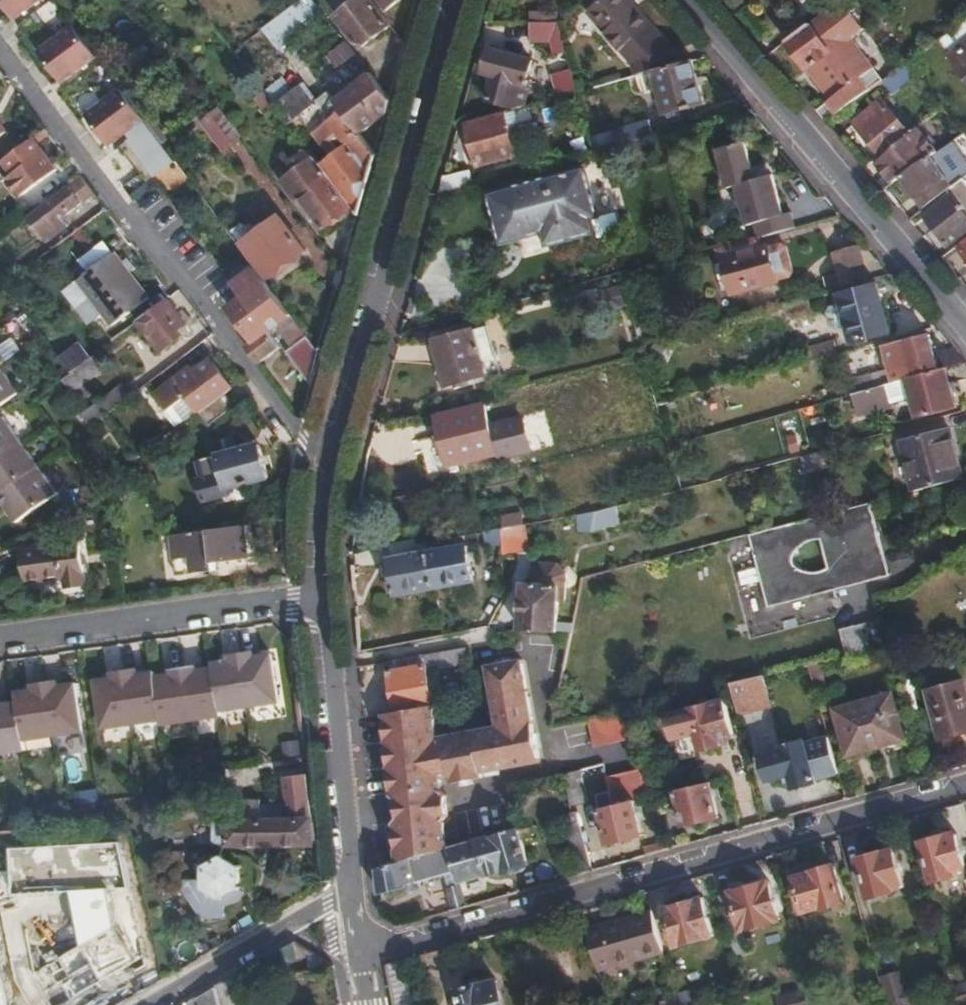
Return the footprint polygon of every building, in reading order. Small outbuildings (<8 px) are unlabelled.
[(19,21),(46,0),(3,0),(19,21)] [(320,6),(314,0),(297,0),(263,30),(276,45),(320,6)] [(342,12),(366,43),(394,22),(378,0),(357,0),(342,12)] [(590,11),(626,47),(653,20),(635,0),(602,0),(590,11)] [(828,11),(789,40),(818,79),(837,66),(830,56),(850,42),(828,11)] [(559,22),(531,20),(530,40),(566,51),(559,22)] [(940,41),(965,79),(965,23),(940,41)] [(102,57),(78,26),(43,53),(67,84),(102,57)] [(345,39),(327,55),(347,78),(365,62),(345,39)] [(640,73),(675,65),(671,49),(637,57),(640,73)] [(496,77),(488,102),(514,110),(518,108),(526,106),(533,82),(529,81),(534,64),(492,52),(485,74),(496,77)] [(675,65),(640,74),(643,88),(658,84),(660,91),(654,93),(656,101),(662,99),(666,114),(705,104),(693,60),(675,65)] [(919,75),(909,63),(884,81),(893,93),(919,75)] [(572,68),(555,73),(561,96),(578,92),(572,68)] [(377,76),(343,100),(364,128),(393,106),(394,99),(377,76)] [(356,205),(363,214),(374,176),(381,150),(364,128),(343,100),(337,91),(320,102),(306,83),(280,104),(305,139),(318,129),(337,153),(324,162),(327,166),(356,205)] [(846,88),(817,108),(827,120),(856,101),(846,88)] [(135,100),(127,89),(91,116),(115,147),(150,120),(135,100)] [(578,92),(518,108),(522,120),(581,103),(578,92)] [(933,155),(940,151),(920,127),(913,132),(890,104),(887,106),(883,102),(873,110),(877,115),(861,128),(884,156),(877,162),(894,182),(903,176),(933,155)] [(220,110),(205,121),(227,148),(240,136),(220,110)] [(505,112),(465,123),(476,166),(517,155),(505,112)] [(57,144),(46,130),(5,160),(15,175),(8,180),(22,199),(46,182),(32,163),(57,144)] [(789,228),(775,171),(754,176),(745,138),(715,145),(725,185),(733,183),(743,223),(754,220),(757,235),(789,228)] [(584,170),(488,197),(503,246),(544,233),(548,248),(596,236),(591,221),(615,214),(601,152),(581,157),(584,170)] [(957,184),(933,155),(903,176),(928,206),(957,184)] [(327,227),(356,205),(327,166),(306,181),(292,162),(279,172),(293,191),(297,188),(327,227)] [(470,171),(444,177),(439,196),(474,186),(470,171)] [(96,195),(83,178),(29,218),(53,250),(75,233),(64,219),(96,195)] [(950,243),(965,232),(965,213),(953,196),(928,214),(950,243)] [(248,223),(239,230),(276,277),(311,251),(285,216),(258,237),(248,223)] [(757,239),(719,248),(722,259),(726,258),(736,292),(783,279),(782,277),(793,275),(797,270),(790,247),(785,244),(774,247),(773,245),(759,249),(757,239)] [(861,244),(836,252),(846,286),(871,278),(861,244)] [(117,255),(83,280),(116,324),(150,299),(117,255)] [(830,316),(831,323),(886,309),(880,284),(842,293),(847,311),(830,316)] [(170,300),(142,321),(163,351),(183,337),(179,332),(188,325),(170,300)] [(886,309),(831,323),(833,331),(851,326),(856,343),(893,333),(886,309)] [(902,326),(905,336),(937,328),(925,315),(906,321),(902,326)] [(256,345),(253,347),(267,364),(290,346),(277,329),(256,345)] [(475,329),(437,339),(448,385),(487,375),(475,329)] [(916,377),(948,369),(965,363),(965,362),(954,349),(935,354),(931,336),(906,342),(916,377)] [(836,343),(813,348),(815,360),(839,354),(836,343)] [(66,345),(58,352),(74,372),(87,362),(75,346),(70,350),(66,345)] [(4,369),(11,364),(0,348),(0,372),(4,369)] [(196,416),(227,393),(233,389),(211,360),(181,383),(177,378),(165,387),(179,406),(185,401),(196,416)] [(847,372),(853,394),(890,384),(886,368),(870,373),(868,366),(847,372)] [(23,397),(4,369),(0,372),(0,413),(23,397)] [(890,384),(853,394),(858,415),(893,406),(897,420),(918,414),(919,417),(958,406),(948,369),(916,377),(890,384)] [(77,420),(84,430),(125,399),(118,390),(77,420)] [(227,393),(196,416),(206,429),(237,407),(227,393)] [(487,404),(439,415),(449,460),(498,450),(487,404)] [(23,443),(4,415),(0,417),(0,459),(23,443)] [(949,429),(902,442),(915,492),(962,479),(949,429)] [(41,467),(23,443),(0,459),(0,495),(41,467)] [(262,445),(221,456),(230,489),(271,478),(262,445)] [(828,450),(804,457),(809,475),(834,468),(828,450)] [(18,523),(59,496),(41,467),(0,495),(0,497),(18,523)] [(874,504),(755,533),(772,605),(891,576),(874,504)] [(597,511),(580,513),(580,531),(593,531),(597,511)] [(251,524),(177,533),(182,577),(221,572),(220,564),(255,560),(251,524)] [(501,528),(486,530),(489,573),(505,572),(501,528)] [(417,538),(390,543),(393,560),(386,561),(392,590),(399,589),(399,593),(475,578),(468,543),(430,551),(428,540),(417,542),(417,538)] [(84,540),(24,548),(28,581),(69,575),(70,587),(90,584),(84,540)] [(526,584),(524,631),(558,632),(560,585),(526,584)] [(840,627),(844,647),(882,639),(878,619),(840,627)] [(472,661),(468,645),(394,659),(395,670),(393,670),(400,711),(435,704),(429,669),(472,661)] [(229,662),(215,663),(221,710),(283,703),(277,652),(260,654),(259,649),(228,652),(229,662)] [(400,711),(390,712),(403,859),(448,848),(443,783),(542,762),(525,659),(492,665),(502,728),(438,740),(435,704),(400,711)] [(172,672),(157,674),(163,720),(164,724),(222,716),(221,710),(215,663),(172,669),(172,672)] [(112,676),(95,679),(102,729),(163,720),(157,674),(156,670),(141,672),(140,666),(112,671),(112,676)] [(766,674),(735,683),(743,712),(774,704),(766,674)] [(17,690),(18,699),(21,717),(24,717),(28,740),(86,731),(79,681),(60,683),(60,678),(33,682),(34,687),(17,690)] [(926,689),(940,737),(965,729),(965,690),(963,678),(926,689)] [(893,688),(838,705),(852,750),(907,733),(893,688)] [(18,699),(0,702),(0,755),(29,751),(28,740),(24,717),(21,717),(18,699)] [(726,700),(694,709),(705,750),(724,745),(723,740),(736,737),(726,700)] [(633,706),(594,717),(602,745),(641,734),(633,706)] [(787,748),(766,754),(772,777),(794,771),(798,786),(819,781),(818,778),(843,772),(833,736),(809,742),(809,739),(787,745),(787,748)] [(309,757),(287,759),(290,788),(238,792),(239,815),(221,816),(222,821),(215,821),(217,844),(315,836),(309,757)] [(653,765),(608,778),(616,806),(636,800),(661,793),(653,765)] [(584,768),(566,773),(573,801),(592,796),(584,768)] [(711,780),(676,790),(687,825),(721,815),(711,780)] [(616,806),(601,810),(612,845),(646,834),(636,800),(616,806)] [(573,822),(567,824),(580,872),(594,868),(579,811),(571,813),(573,822)] [(522,825),(453,846),(464,880),(533,859),(522,825)] [(924,844),(935,884),(964,876),(962,868),(965,867),(965,863),(958,835),(924,844)] [(448,848),(403,859),(378,866),(384,890),(446,874),(455,908),(468,905),(453,846),(448,848)] [(900,852),(860,862),(871,901),(911,891),(900,852)] [(93,856),(25,871),(36,921),(59,916),(67,914),(65,906),(90,901),(86,883),(98,881),(93,856)] [(244,875),(223,860),(204,870),(201,889),(219,905),(240,897),(244,875)] [(835,870),(796,881),(805,915),(844,905),(835,870)] [(722,899),(731,930),(743,927),(745,933),(782,923),(772,885),(722,899)] [(705,899),(666,910),(677,947),(715,937),(705,899)] [(589,931),(600,972),(665,954),(654,914),(589,931)] [(396,1004),(414,1004),(407,960),(388,965),(396,1004)] [(218,984),(224,1004),(251,1004),(241,972),(218,984)] [(460,991),(464,1004),(503,1004),(497,982),(460,991)] [(191,999),(193,1004),(224,1004),(218,984),(191,999)] [(775,996),(777,1004),(807,1004),(804,989),(775,996)]
